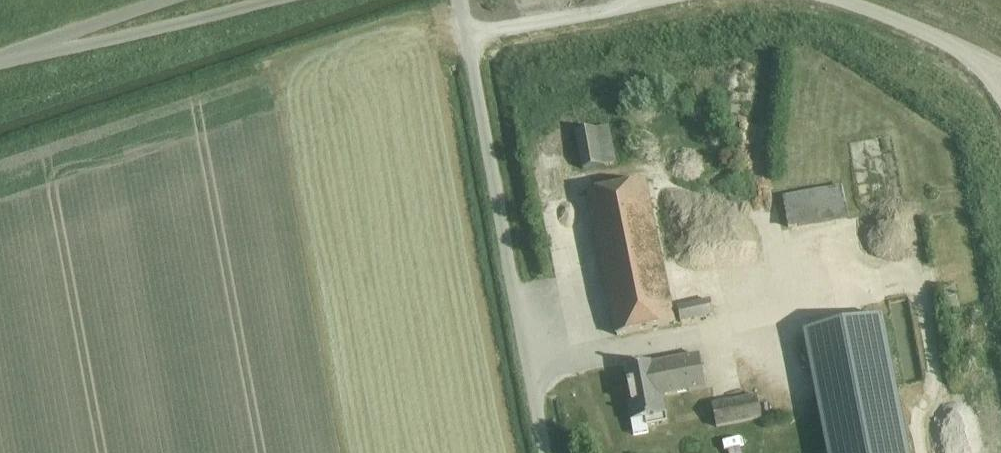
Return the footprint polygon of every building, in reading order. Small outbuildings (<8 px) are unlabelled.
[(858,127),(861,189),(894,187),(891,125),(858,127)] [(593,130),(574,134),(582,171),(601,167),(593,130)] [(587,194),(616,336),(674,324),(645,182),(587,194)] [(842,186),(783,198),(790,231),(849,220),(842,186)] [(712,315),(710,302),(678,308),(681,322),(712,315)] [(804,334),(827,452),(909,452),(883,318),(804,334)] [(649,434),(647,426),(667,422),(662,397),(705,389),(698,357),(650,366),(649,364),(625,369),(632,403),(627,404),(634,437),(649,434)] [(757,396),(713,405),(717,427),(761,418),(757,396)]
